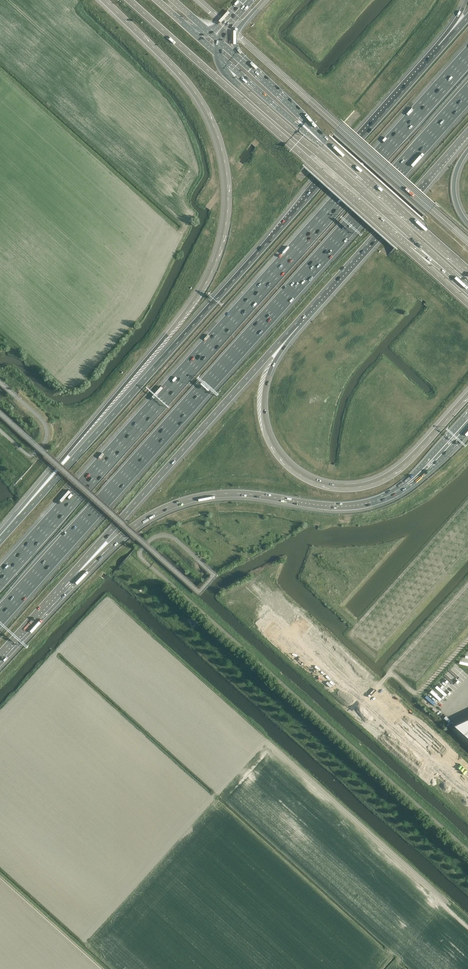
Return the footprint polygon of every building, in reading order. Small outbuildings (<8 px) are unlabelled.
[(188,620),(187,620),(190,624),(192,628),(195,626),(198,624),(197,622),(194,616),(192,617),(189,619),(188,620)]
